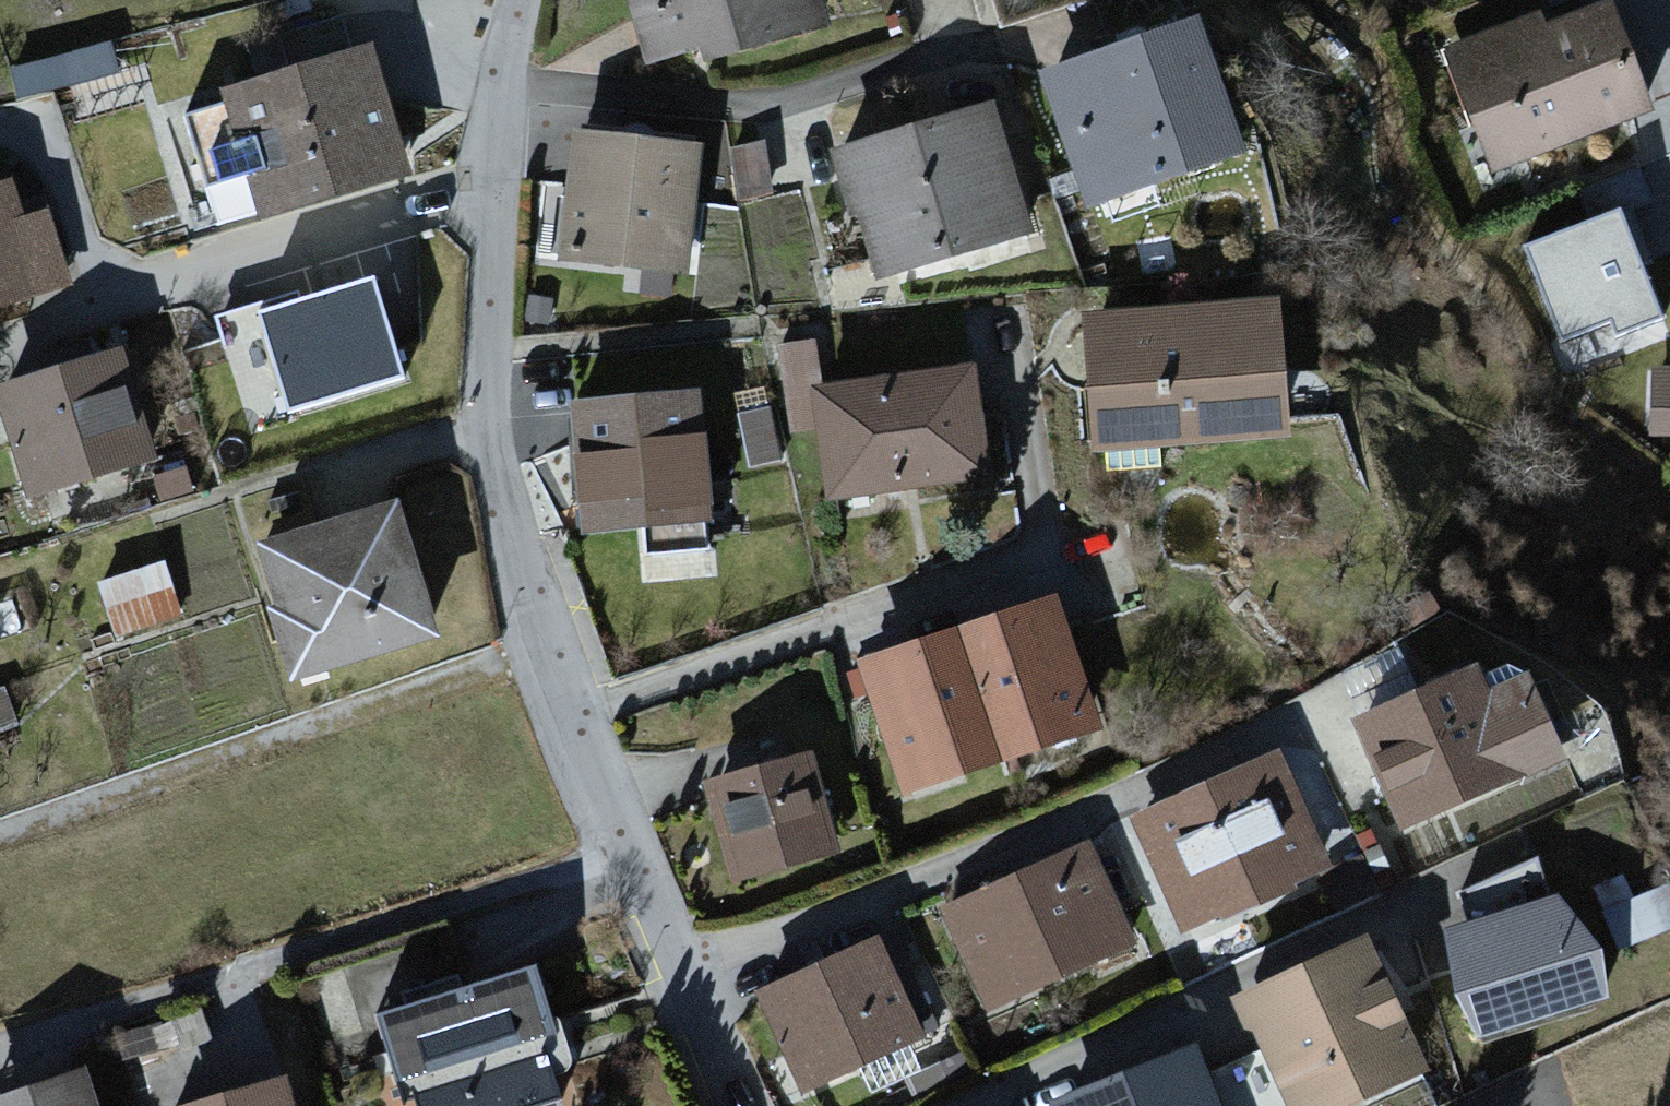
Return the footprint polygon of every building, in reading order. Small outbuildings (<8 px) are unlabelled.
[(645,76),(830,35),(822,0),(628,0),(645,76)] [(1545,21),(1451,54),(1496,180),(1658,123),(1617,8),(1549,32),(1545,21)] [(1206,18),(1046,73),(1096,217),(1256,162),(1206,18)] [(376,51),(162,108),(197,239),(411,183),(376,51)] [(122,53),(20,67),(23,89),(125,75),(122,53)] [(999,101),(840,152),(883,285),(1042,234),(999,101)] [(712,153),(578,138),(564,266),(699,281),(712,153)] [(0,184),(0,310),(72,288),(52,219),(23,228),(8,182),(0,184)] [(1621,217),(1527,249),(1568,367),(1661,335),(1621,217)] [(387,274),(257,315),(293,429),(423,389),(387,274)] [(1288,302),(1096,320),(1108,457),(1301,439),(1288,302)] [(136,351),(8,388),(43,508),(171,472),(136,351)] [(977,368),(813,392),(830,503),(993,479),(977,368)] [(1658,375),(1652,444),(1669,446),(1669,376),(1658,375)] [(711,401),(584,409),(592,545),(719,537),(711,401)] [(403,499),(261,540),(298,671),(440,630),(403,499)] [(193,632),(173,560),(99,580),(119,652),(193,632)] [(1065,599),(868,668),(918,810),(1115,741),(1065,599)] [(1482,666),(1358,725),(1411,836),(1573,759),(1531,671),(1493,689),(1482,666)] [(1293,757),(1139,825),(1192,944),(1346,877),(1293,757)] [(824,765),(711,793),(735,887),(848,859),(824,765)] [(1094,842),(944,911),(996,1022),(1145,954),(1094,842)] [(1441,932),(1473,1044),(1610,1004),(1577,893),(1441,932)] [(889,942),(767,1000),(814,1100),(936,1042),(889,942)] [(1244,1015),(1290,1105),(1378,1105),(1439,1075),(1375,949),(1244,1015)] [(553,964),(377,1021),(404,1105),(581,1049),(553,964)] [(1201,1050),(1063,1105),(1224,1105),(1201,1050)] [(0,1097),(0,1105),(108,1105),(98,1069),(0,1097)] [(232,1105),(315,1105),(310,1085),(232,1105)]
